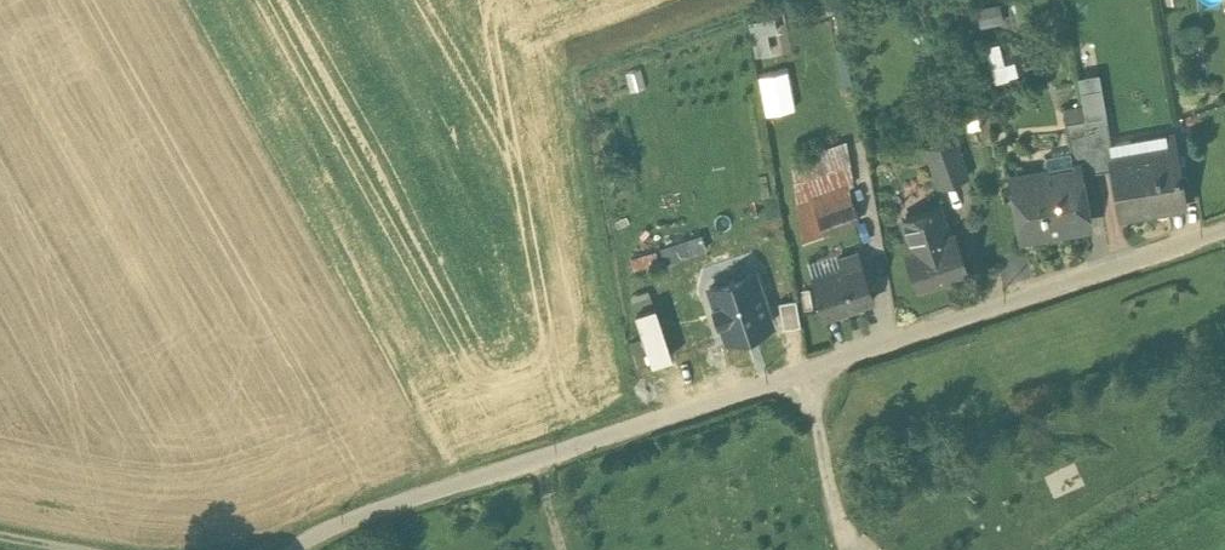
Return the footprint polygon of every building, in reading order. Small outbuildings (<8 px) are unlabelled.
[(985,23),(1008,18),(1004,0),(1002,0),(981,5),(985,23)] [(752,16),(757,54),(789,50),(785,12),(752,16)] [(996,78),(1021,74),(1016,36),(990,40),(996,78)] [(926,144),(941,185),(974,174),(959,132),(926,144)] [(787,156),(809,235),(868,219),(846,140),(787,156)] [(1177,146),(1111,159),(1122,214),(1189,201),(1177,146)] [(1076,164),(1015,175),(1026,232),(1087,220),(1076,164)] [(917,243),(953,232),(945,205),(909,216),(917,243)] [(917,243),(903,247),(914,284),(965,269),(953,232),(917,243)] [(690,235),(668,244),(673,257),(695,247),(690,235)] [(863,261),(813,280),(828,319),(878,299),(863,261)] [(752,271),(710,284),(727,339),(769,326),(752,271)] [(787,325),(805,321),(799,295),(781,299),(787,325)] [(642,307),(660,359),(681,352),(663,300),(642,307)]
